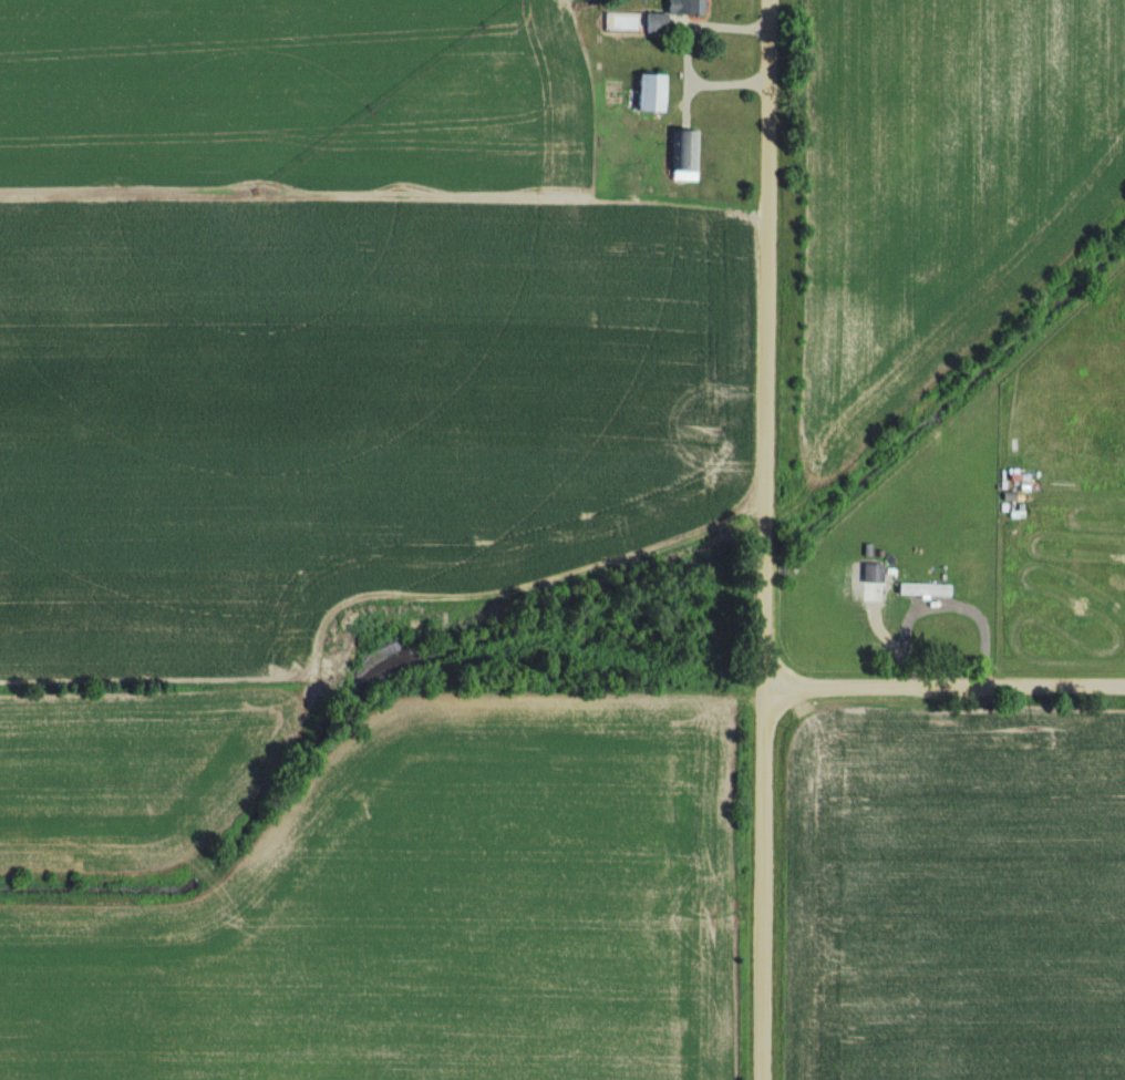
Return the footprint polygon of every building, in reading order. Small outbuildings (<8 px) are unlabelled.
[(670,36),(670,16),(704,17),(704,0),(673,0),(673,15),(646,14),(646,35),(670,36)] [(669,114),(669,76),(637,76),(637,114),(669,114)] [(701,182),(701,133),(672,133),(672,182),(701,182)] [(947,596),(947,584),(900,584),(900,596),(947,596)]
